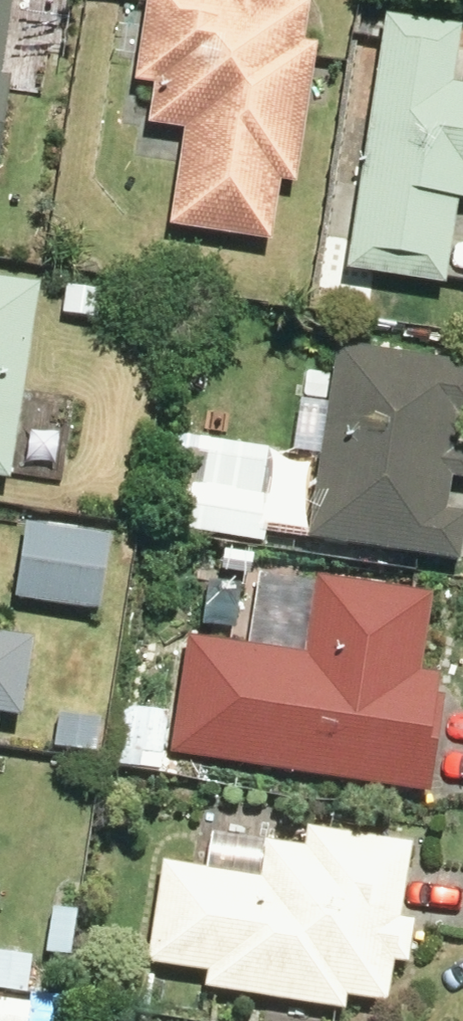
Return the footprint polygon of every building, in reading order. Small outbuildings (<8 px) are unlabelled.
[(9,176),(23,76),(6,72),(17,0),(0,0),(0,174),(9,176)] [(309,3),(295,0),(151,0),(141,76),(162,78),(156,130),(192,134),(181,228),(281,240),(288,180),(305,182),(322,44),(305,43),(309,3)] [(460,86),(462,68),(462,23),(391,12),(353,271),(340,270),(334,312),(380,319),(385,277),(453,287),(462,216),(462,86),(460,86)] [(21,479),(46,283),(0,277),(0,477),(21,479)] [(341,342),(317,537),(462,556),(462,358),(341,342)] [(122,532),(31,523),(23,602),(114,610),(122,532)] [(432,671),(442,593),(261,570),(253,641),(191,632),(176,755),(442,790),(457,675),(432,671)] [(28,721),(39,640),(0,634),(0,717),(28,721)] [(155,965),(161,965),(214,970),(212,995),(358,1009),(358,1000),(417,1005),(425,924),(413,924),(420,845),(312,834),(310,846),(270,843),(267,879),(164,869),(155,965)] [(46,998),(0,997),(0,1020),(46,1020),(46,998)]
